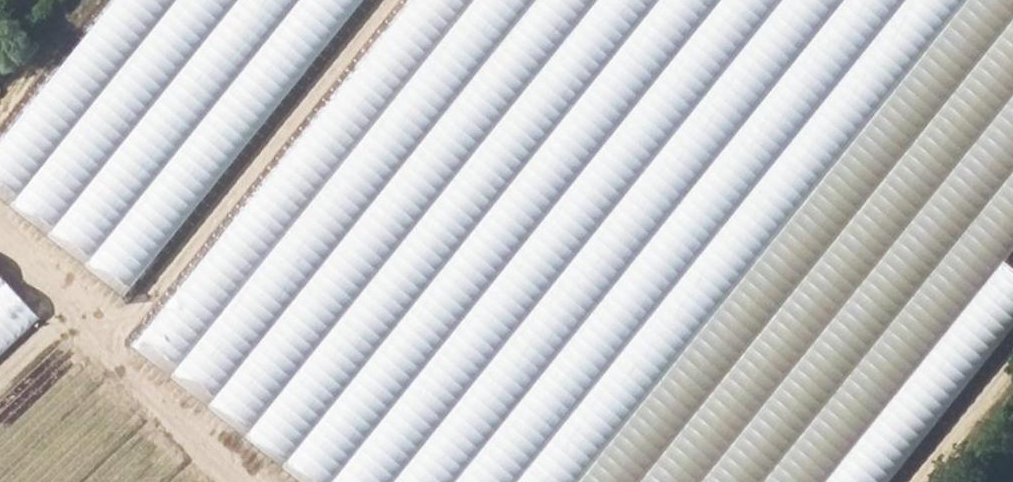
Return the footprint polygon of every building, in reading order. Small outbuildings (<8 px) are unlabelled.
[(8,281),(0,273),(0,289),(8,281)]
